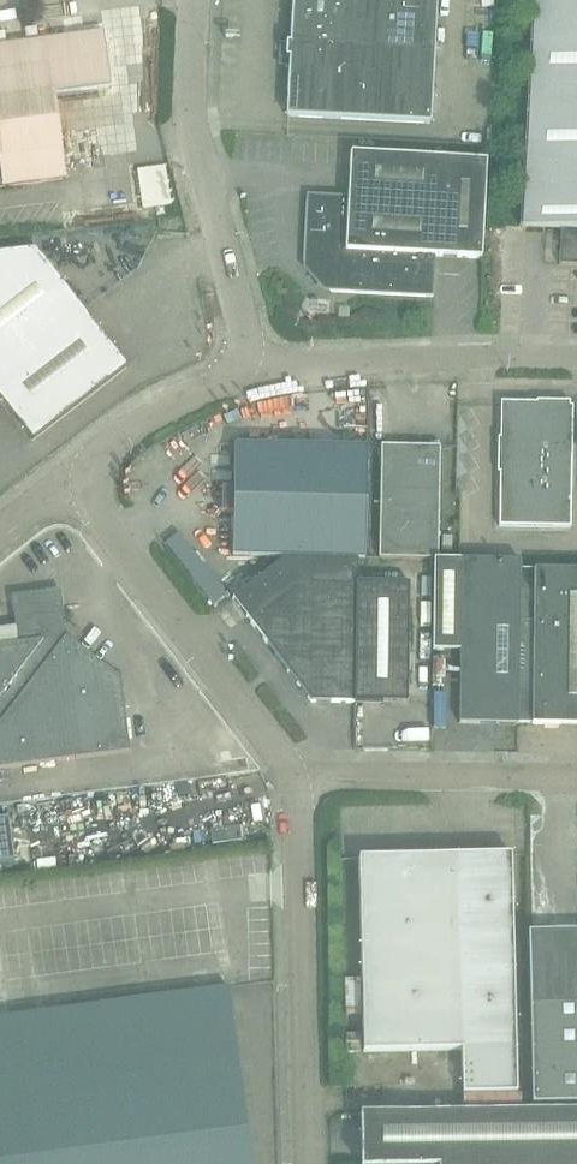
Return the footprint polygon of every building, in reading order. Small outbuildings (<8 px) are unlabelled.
[(290,36),(288,36),(288,44),(286,43),(286,45),(287,45),(287,57),(286,57),(286,59),(287,59),(286,67),(289,67),(286,116),(430,124),(437,0),(292,0),(290,36)] [(520,226),(525,227),(552,228),(561,229),(560,238),(559,265),(576,266),(576,0),(532,0),(520,226)] [(103,57),(100,32),(0,46),(0,187),(64,179),(53,94),(107,87),(103,57)] [(322,280),(332,292),(433,297),(435,256),(481,258),(487,161),(350,153),(348,196),(307,194),(303,261),(313,271),(309,275),(317,284),(322,280)] [(172,184),(186,180),(179,155),(165,159),(172,184)] [(182,208),(171,240),(184,244),(194,211),(182,208)] [(68,228),(76,251),(97,243),(89,220),(68,228)] [(151,227),(128,235),(136,257),(159,249),(151,227)] [(32,441),(127,367),(35,250),(0,254),(0,400),(32,441)] [(499,527),(570,527),(572,407),(538,406),(538,404),(501,403),(499,527)] [(232,556),(365,559),(367,446),(234,444),(233,487),(221,487),(221,512),(233,513),(232,556)] [(379,558),(438,559),(440,447),(381,446),(379,558)] [(232,599),(311,702),(408,703),(409,583),(358,583),(358,560),(285,558),(232,599)] [(432,650),(460,651),(459,723),(518,724),(518,720),(518,699),(519,622),(520,570),(520,560),(434,559),(432,650)] [(532,699),(518,699),(518,720),(532,720),(532,724),(576,725),(576,571),(520,570),(519,622),(533,622),(532,699)] [(130,751),(120,679),(66,637),(60,590),(11,596),(14,620),(0,622),(0,768),(130,751)] [(252,833),(252,819),(228,818),(228,832),(252,833)] [(0,820),(0,863),(13,862),(8,819),(0,820)] [(66,821),(30,823),(31,835),(67,833),(66,821)] [(137,833),(137,849),(166,849),(166,833),(137,833)] [(511,854),(457,856),(359,858),(363,1052),(461,1050),(462,1095),(517,1093),(511,854)] [(532,1104),(576,1103),(576,931),(528,932),(532,1104)] [(346,1024),(346,1042),(359,1041),(359,1023),(346,1024)] [(360,1115),(361,1163),(576,1163),(576,1109),(360,1115)]
